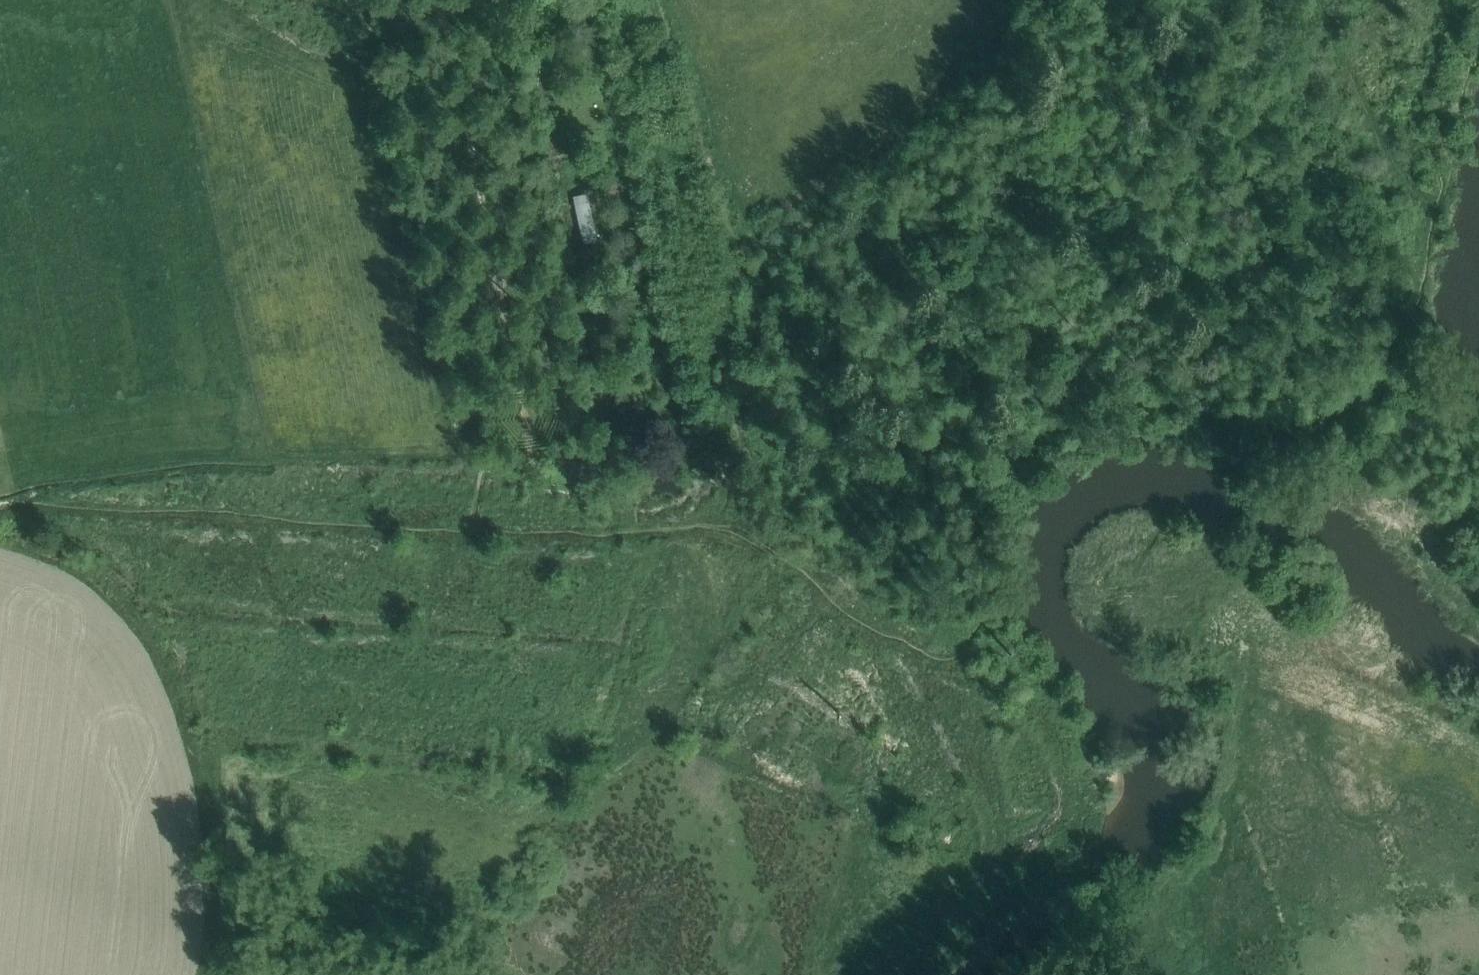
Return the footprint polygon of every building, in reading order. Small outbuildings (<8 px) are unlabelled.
[(587,193),(573,196),(583,243),(597,240),(587,193)]
